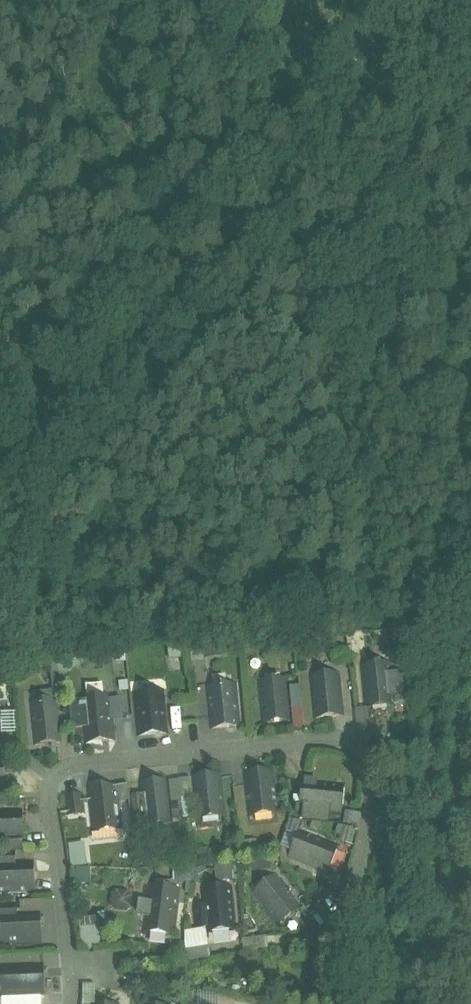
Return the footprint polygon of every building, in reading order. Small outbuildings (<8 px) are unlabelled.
[(392,661),(361,664),(365,709),(396,705),(392,661)] [(340,672),(310,675),(315,718),(344,715),(340,672)] [(289,677),(258,681),(262,725),(293,722),(292,708),(290,686),(289,677)] [(241,682),(210,685),(213,729),(244,726),(241,682)] [(87,684),(88,695),(106,694),(105,683),(87,684)] [(300,685),(290,686),(292,708),(302,707),(300,685)] [(166,689),(135,692),(140,736),(170,733),(166,689)] [(59,691),(33,694),(34,701),(31,701),(36,745),(65,742),(59,691)] [(113,694),(82,697),(87,742),(118,738),(113,694)] [(276,768),(245,772),(250,816),(281,813),(276,768)] [(223,773),(193,776),(198,820),(229,817),(223,773)] [(171,779),(140,782),(146,827),(177,823),(171,779)] [(347,783),(304,779),(301,809),(344,813),(347,783)] [(120,784),(89,788),(94,833),(125,830),(120,784)] [(85,793),(67,795),(69,816),(88,814),(85,793)] [(0,810),(0,841),(5,841),(25,840),(26,840),(25,809),(0,810)] [(362,813),(348,811),(345,826),(359,829),(362,813)] [(341,845),(301,828),(290,857),(330,873),(341,845)] [(25,840),(5,841),(5,851),(26,850),(25,840)] [(88,845),(73,846),(74,858),(79,858),(79,866),(97,865),(96,852),(88,853),(88,845)] [(0,852),(0,862),(18,861),(18,851),(0,852)] [(38,891),(36,860),(18,861),(0,862),(0,893),(38,891)] [(191,871),(174,872),(174,883),(191,882),(191,871)] [(304,907),(278,873),(254,892),(280,926),(304,907)] [(174,884),(157,882),(157,886),(149,885),(143,933),(176,937),(182,889),(174,888),(174,884)] [(234,885),(203,889),(208,933),(239,930),(234,885)] [(0,903),(0,914),(20,913),(19,903),(0,903)] [(45,943),(43,912),(20,913),(0,914),(0,945),(45,943)] [(80,948),(99,947),(98,917),(78,918),(80,948)] [(183,930),(185,961),(208,960),(206,929),(183,930)] [(46,963),(1,965),(3,997),(4,997),(46,995),(48,995),(46,963)] [(4,997),(4,1003),(47,1003),(46,995),(4,997)]
